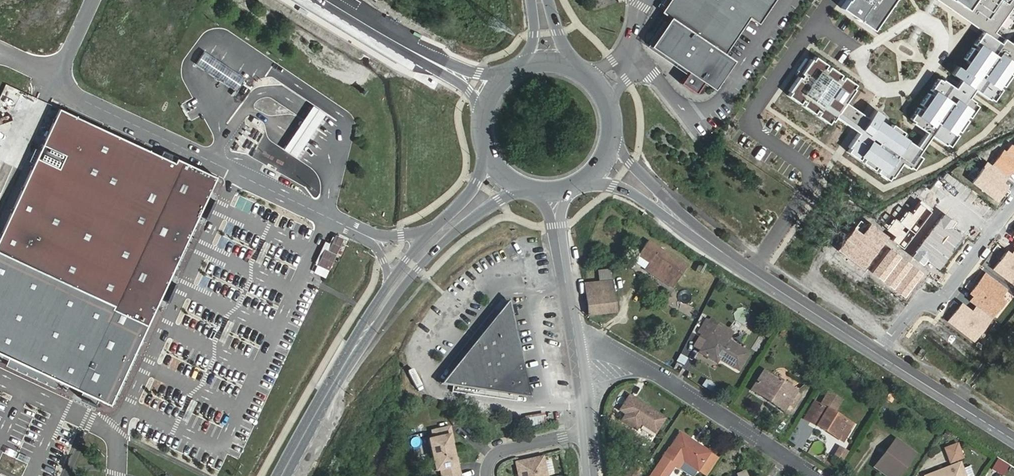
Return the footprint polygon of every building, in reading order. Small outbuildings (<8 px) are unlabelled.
[(661,11),(668,17),(723,53),(748,18),(758,22),(773,0),(669,0),(661,11)] [(837,7),(871,30),(891,0),(842,0),(837,7)] [(983,31),(1002,44),(1005,39),(994,31),(1013,4),(1013,0),(938,0),(983,31)] [(723,53),(668,17),(649,46),(687,71),(679,83),(695,93),(703,82),(713,89),(733,60),(723,53)] [(816,57),(813,60),(811,59),(801,74),(803,75),(801,78),(799,76),(789,91),(791,92),(788,96),(800,104),(803,101),(805,102),(803,106),(815,114),(817,111),(819,112),(817,116),(829,124),(831,121),(833,122),(836,117),(851,128),(859,133),(848,147),(850,148),(848,152),(860,160),(862,157),(864,159),(862,162),(874,170),(876,167),(879,169),(876,172),(888,180),(891,177),(892,178),(902,164),(909,168),(910,167),(914,170),(922,157),(918,155),(931,136),(945,145),(946,144),(950,147),(958,135),(955,132),(957,130),(960,132),(968,120),(965,118),(967,115),(970,117),(978,106),(974,103),(975,102),(970,98),(975,90),(989,100),(990,99),(993,101),(1002,89),(999,87),(1000,84),(1004,87),(1012,75),(1009,73),(1010,70),(1013,72),(1013,52),(1002,44),(983,31),(974,45),(977,47),(976,50),(973,48),(965,59),(969,61),(963,69),(958,65),(952,74),(961,80),(956,88),(943,79),(942,81),(939,78),(930,90),(933,92),(932,95),(928,93),(920,105),(923,107),(922,109),(919,107),(910,119),(914,122),(913,123),(926,133),(917,147),(901,136),(903,133),(892,126),(891,127),(880,120),(883,116),(874,110),(869,118),(846,103),(855,89),(854,88),(856,85),(844,76),(842,80),(839,78),(842,75),(830,66),(827,70),(825,68),(828,65),(816,57)] [(1013,52),(1013,43),(1011,43),(1005,39),(1002,44),(1013,52)] [(201,52),(193,65),(232,91),(241,78),(201,52)] [(310,103),(281,148),(294,156),(323,112),(310,103)] [(56,111),(0,239),(0,354),(109,406),(127,368),(145,326),(159,297),(166,281),(196,214),(203,198),(213,177),(173,159),(172,163),(56,111)] [(1008,144),(992,165),(1012,179),(1013,181),(1013,148),(1008,144)] [(992,165),(986,161),(971,183),(997,200),(1012,179),(992,165)] [(208,200),(203,198),(196,214),(201,216),(208,200)] [(930,213),(919,205),(911,214),(907,212),(900,221),(893,216),(884,228),(895,237),(893,239),(904,248),(930,213)] [(963,235),(938,217),(912,252),(937,270),(963,235)] [(887,238),(861,218),(837,249),(862,269),(887,238)] [(341,239),(335,237),(329,250),(331,251),(330,253),(324,250),(318,263),(328,267),(336,248),(339,250),(342,244),(339,243),(341,239)] [(687,267),(648,241),(638,256),(649,263),(645,270),(673,288),(687,267)] [(921,273),(889,248),(870,273),(903,297),(921,273)] [(1006,250),(991,269),(1013,288),(1013,287),(1013,250),(1011,254),(1006,250)] [(1006,289),(984,272),(968,293),(972,296),(969,300),(975,304),(993,318),(1005,302),(999,298),(1006,289)] [(170,283),(166,281),(159,297),(163,299),(170,283)] [(585,284),(589,316),(615,312),(612,281),(585,284)] [(528,395),(509,300),(438,385),(528,395)] [(970,310),(961,303),(946,321),(972,344),(993,318),(975,304),(970,310)] [(739,370),(749,353),(713,330),(719,321),(712,317),(700,336),(706,341),(700,352),(715,361),(717,358),(739,370)] [(753,387),(772,399),(770,402),(784,411),(792,399),(796,391),(764,370),(753,387)] [(610,386),(623,381),(621,376),(608,382),(610,386)] [(885,393),(879,389),(872,400),(878,404),(885,393)] [(825,431),(826,429),(845,440),(854,425),(834,413),(841,400),(828,392),(821,405),(810,422),(825,431)] [(620,410),(628,398),(620,393),(612,405),(620,410)] [(890,394),(886,400),(891,403),(894,396),(890,394)] [(637,430),(640,425),(641,424),(655,433),(665,418),(629,395),(628,398),(620,410),(625,414),(622,420),(637,430)] [(797,402),(792,399),(784,411),(789,414),(797,402)] [(804,419),(810,422),(821,405),(815,402),(804,419)] [(547,421),(545,413),(526,418),(527,425),(547,421)] [(447,428),(429,432),(431,439),(426,441),(434,472),(439,471),(440,475),(459,475),(447,428)] [(680,433),(670,449),(669,448),(651,475),(663,475),(671,464),(678,468),(683,461),(698,471),(710,452),(680,433)] [(903,463),(907,466),(916,454),(896,439),(874,467),(886,475),(893,475),(903,463)] [(958,444),(945,448),(950,462),(963,458),(958,444)] [(839,447),(834,455),(842,460),(847,452),(839,447)] [(541,458),(530,461),(530,458),(515,462),(517,472),(519,471),(520,475),(545,475),(541,458)] [(998,459),(992,470),(1004,475),(1010,465),(998,459)] [(678,468),(690,475),(695,475),(698,471),(683,461),(678,468)] [(634,462),(625,475),(637,475),(643,467),(634,462)] [(960,463),(926,475),(966,475),(960,463)]
